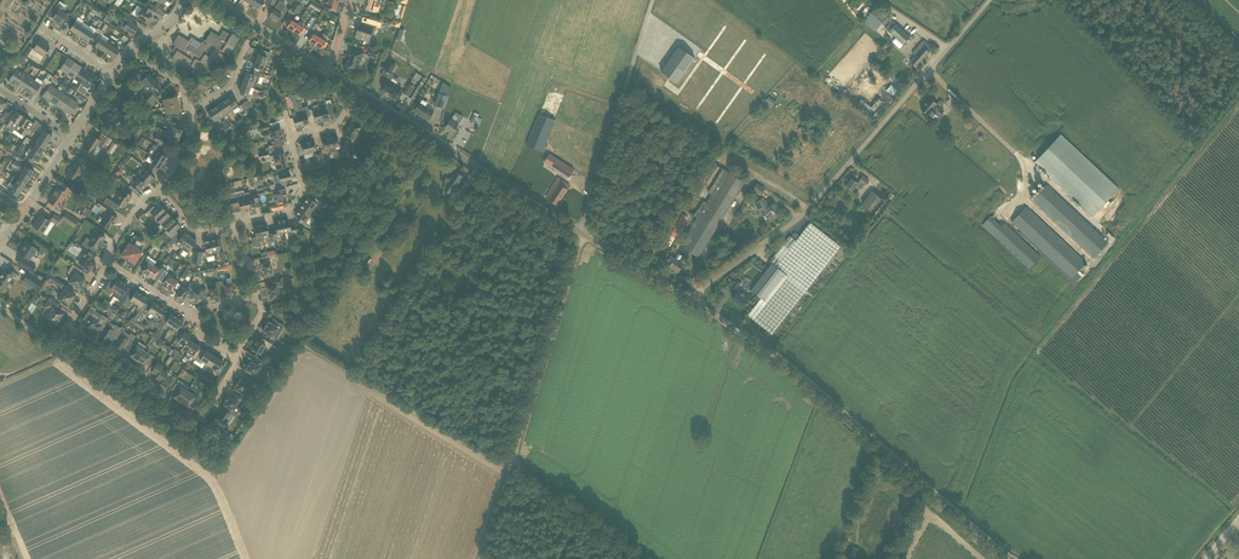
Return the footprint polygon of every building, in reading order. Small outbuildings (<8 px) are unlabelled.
[(166,1),(170,3),(172,0),(163,0),(158,8),(155,12),(163,17),(165,13),(162,11),(166,5),(164,4),(166,1)] [(251,4),(258,9),(264,0),(254,0),(251,4)] [(324,1),(323,6),(330,8),(335,9),(336,8),(336,9),(337,8),(338,6),(338,5),(337,5),(338,1),(336,0),(337,0),(322,0),(324,1)] [(368,3),(367,5),(368,5),(366,9),(376,12),(377,8),(379,8),(381,0),(369,0),(368,3)] [(285,11),(283,10),(286,5),(279,1),(276,6),(277,7),(275,10),(273,9),(269,16),(273,18),(272,19),(276,21),(276,20),(277,21),(281,15),(282,16),(285,11)] [(295,14),(300,6),(296,3),(291,11),(295,14)] [(52,10),(56,13),(53,18),(60,23),(62,20),(65,22),(71,14),(68,12),(66,14),(62,11),(64,8),(57,4),(52,10)] [(136,16),(141,20),(146,23),(152,15),(149,13),(151,10),(146,6),(144,5),(142,8),(136,16)] [(864,22),(866,24),(868,22),(877,31),(888,17),(877,8),(864,22)] [(121,21),(122,22),(120,25),(124,28),(124,29),(133,34),(138,27),(131,23),(133,19),(126,14),(121,21)] [(314,22),(316,19),(312,16),(310,20),(306,26),(310,28),(314,23),(314,22)] [(287,27),(293,31),(297,24),(289,19),(286,23),(288,25),(287,27)] [(75,21),(73,24),(70,29),(76,33),(81,25),(75,21)] [(358,29),(356,37),(369,42),(372,33),(374,34),(377,26),(362,22),(360,26),(362,27),(361,30),(358,29)] [(911,37),(906,32),(896,23),(888,32),(903,45),(911,37)] [(297,24),(293,31),(299,35),(301,32),(303,34),(306,29),(297,24)] [(76,33),(82,37),(87,30),(81,25),(76,33)] [(87,30),(82,37),(89,42),(94,34),(87,30)] [(229,55),(238,41),(240,38),(232,33),(231,35),(223,30),(219,36),(211,31),(205,41),(207,42),(205,44),(202,41),(201,43),(191,37),(189,41),(178,34),(173,44),(176,46),(172,51),(175,53),(171,58),(186,68),(188,66),(190,67),(191,66),(199,71),(204,64),(209,67),(213,59),(218,62),(223,55),(220,53),(221,51),(229,55)] [(311,32),(308,37),(310,38),(309,41),(315,45),(319,38),(311,32)] [(669,62),(685,74),(702,49),(686,37),(669,62)] [(95,46),(101,50),(106,42),(100,38),(95,46)] [(319,38),(315,45),(321,48),(323,46),(325,47),(328,43),(319,38)] [(44,56),(50,48),(46,45),(46,44),(40,39),(33,49),(44,56)] [(923,40),(912,53),(907,58),(910,61),(910,62),(916,67),(933,49),(923,40)] [(101,50),(108,54),(113,46),(115,43),(112,41),(110,44),(106,42),(101,50)] [(22,56),(25,58),(26,58),(32,49),(28,46),(22,56)] [(113,46),(108,54),(114,58),(119,50),(113,46)] [(357,68),(359,62),(359,61),(361,61),(364,53),(351,49),(349,54),(350,55),(347,65),(350,66),(350,67),(353,68),(354,67),(357,68)] [(379,52),(370,49),(368,54),(377,57),(379,52)] [(253,59),(264,63),(269,65),(271,58),(269,58),(270,54),(262,51),(260,55),(258,54),(257,57),(254,56),(253,59)] [(70,59),(67,58),(60,69),(67,74),(75,62),(74,62),(74,63),(71,61),(71,62),(69,61),(70,59)] [(253,71),(263,74),(264,74),(265,70),(262,69),(264,63),(253,59),(252,62),(255,63),(254,67),(255,67),(253,71)] [(396,65),(389,61),(384,69),(388,72),(385,77),(387,78),(381,87),(395,96),(401,87),(390,80),(393,74),(391,73),(396,65)] [(75,62),(67,74),(74,79),(82,67),(79,65),(78,67),(77,66),(77,65),(74,63),(75,62)] [(9,79),(15,83),(22,73),(16,69),(19,65),(16,63),(10,71),(13,73),(9,79)] [(84,69),(82,67),(74,79),(81,83),(89,72),(88,72),(85,70),(85,71),(83,70),(84,69)] [(876,70),(885,78),(888,74),(879,67),(876,70)] [(244,78),(252,81),(258,83),(260,77),(262,77),(263,74),(253,71),(252,74),(243,71),(242,74),(245,75),(244,78)] [(89,72),(81,83),(88,88),(96,76),(93,75),(92,76),(91,75),(92,74),(89,72)] [(139,93),(144,89),(144,88),(155,78),(153,75),(151,77),(148,74),(147,75),(144,72),(143,72),(139,75),(139,77),(142,80),(141,81),(144,83),(142,86),(141,85),(136,90),(139,93)] [(902,72),(897,78),(902,83),(907,78),(902,72)] [(15,83),(21,87),(28,77),(22,73),(15,83)] [(426,79),(423,77),(417,73),(404,93),(413,99),(426,79)] [(28,77),(21,87),(28,91),(35,81),(28,77)] [(45,78),(43,82),(37,78),(35,81),(28,91),(34,95),(40,86),(43,88),(44,86),(49,80),(45,78)] [(155,78),(144,88),(144,89),(146,91),(149,89),(152,92),(159,85),(156,82),(157,80),(155,78)] [(240,80),(239,83),(250,87),(252,81),(244,78),(243,81),(240,80)] [(47,88),(42,96),(45,98),(46,97),(47,98),(49,100),(49,101),(57,89),(50,85),(52,82),(49,80),(44,86),(47,88)] [(250,98),(251,95),(248,94),(250,87),(239,83),(238,87),(241,88),(239,91),(242,92),(241,95),(250,98)] [(440,93),(436,106),(445,109),(451,88),(447,85),(444,94),(440,93)] [(64,94),(57,89),(49,101),(50,100),(53,102),(55,103),(54,104),(56,106),(64,94)] [(134,96),(132,94),(127,91),(124,95),(132,100),(134,96)] [(148,102),(154,96),(151,92),(144,99),(148,102)] [(64,94),(56,106),(59,107),(60,106),(61,107),(61,108),(64,110),(63,110),(71,99),(64,94)] [(161,107),(179,103),(177,96),(168,98),(168,95),(162,97),(163,99),(162,99),(163,103),(160,104),(161,107)] [(232,96),(225,100),(233,110),(239,106),(232,96)] [(478,107),(486,109),(489,99),(481,97),(478,107)] [(937,104),(930,98),(921,109),(928,115),(932,110),(939,116),(944,111),(937,104)] [(78,103),(71,99),(63,110),(64,110),(67,112),(67,111),(69,112),(68,113),(71,115),(78,103)] [(225,100),(219,104),(226,114),(233,110),(225,100)] [(120,105),(119,105),(114,101),(109,109),(112,111),(111,113),(110,112),(107,117),(110,119),(110,120),(116,125),(120,118),(122,119),(126,112),(119,107),(120,105)] [(180,111),(179,103),(161,107),(162,112),(165,111),(166,114),(180,111)] [(420,103),(415,111),(429,120),(434,112),(420,103)] [(219,104),(213,108),(220,118),(226,114),(219,104)] [(315,123),(322,121),(319,107),(318,104),(313,105),(312,109),(309,109),(310,115),(313,114),(315,123)] [(322,106),(319,107),(322,121),(329,120),(327,109),(323,110),(322,106)] [(220,118),(213,108),(207,112),(214,123),(220,118)] [(295,128),(302,126),(298,110),(295,111),(293,112),(292,114),(295,128)] [(298,110),(302,126),(309,124),(307,114),(303,115),(302,110),(298,110)] [(14,121),(18,124),(23,116),(16,112),(12,118),(8,116),(4,123),(10,127),(14,121)] [(139,118),(141,122),(148,116),(147,112),(138,112),(139,118)] [(542,151),(554,120),(539,114),(526,145),(542,151)] [(450,120),(446,127),(454,132),(458,125),(455,123),(458,117),(454,115),(451,120),(450,120)] [(30,121),(23,116),(18,124),(22,127),(18,132),(25,137),(26,134),(29,129),(26,127),(30,121)] [(35,128),(39,122),(36,120),(29,129),(26,134),(29,136),(35,128)] [(165,132),(180,137),(182,130),(178,128),(179,124),(170,120),(168,125),(172,126),(170,130),(166,129),(165,132)] [(349,126),(344,134),(354,140),(358,135),(357,134),(362,127),(352,121),(349,125),(349,126)] [(280,129),(263,133),(265,141),(271,139),(282,136),(280,129)] [(44,130),(40,136),(48,142),(52,135),(44,130)] [(92,135),(88,140),(89,140),(84,148),(96,156),(104,143),(109,136),(102,132),(97,138),(92,135)] [(177,144),(180,137),(165,132),(164,134),(168,136),(167,140),(177,144)] [(1093,216),(1102,206),(1106,201),(1109,204),(1111,202),(1108,199),(1119,188),(1061,134),(1035,162),(1093,216)] [(44,148),(48,142),(40,136),(36,143),(44,148)] [(154,140),(163,144),(165,139),(156,136),(154,140)] [(284,144),(282,136),(271,139),(272,143),(268,144),(269,148),(273,147),(284,144)] [(339,146),(337,136),(329,137),(333,154),(340,152),(342,149),(341,145),(339,146)] [(333,154),(329,137),(321,138),(325,152),(329,151),(330,154),(333,154)] [(316,151),(314,140),(309,141),(309,142),(301,144),(303,153),(311,151),(311,152),(313,152),(316,163),(324,162),(323,160),(321,152),(316,153),(315,151),(316,151)] [(346,141),(342,144),(348,152),(352,149),(346,141)] [(45,149),(44,148),(36,143),(33,146),(31,145),(29,147),(32,149),(40,155),(42,152),(43,152),(45,149)] [(40,155),(32,149),(27,155),(36,161),(40,155)] [(154,154),(152,156),(165,164),(167,161),(165,160),(167,157),(157,151),(155,150),(153,153),(154,154)] [(277,169),(288,166),(287,160),(286,160),(284,153),(273,155),(274,160),(275,160),(277,169)] [(149,167),(156,172),(158,169),(159,169),(161,166),(163,167),(165,165),(166,165),(165,164),(152,156),(150,154),(148,157),(146,160),(151,164),(149,167)] [(569,178),(574,170),(569,166),(550,154),(544,162),(569,178)] [(30,178),(34,171),(32,170),(34,167),(28,163),(24,169),(18,165),(16,168),(19,171),(30,178)] [(69,170),(66,174),(75,180),(83,169),(75,163),(73,167),(72,166),(71,168),(72,169),(71,171),(69,170)] [(92,175),(96,169),(90,165),(86,171),(92,175)] [(744,182),(723,169),(708,192),(712,194),(707,203),(703,201),(694,215),(698,217),(683,241),(685,243),(683,247),(698,257),(744,182)] [(26,184),(30,178),(19,171),(15,177),(26,184)] [(138,177),(146,185),(149,183),(152,180),(153,182),(156,179),(147,171),(142,176),(141,174),(138,177)] [(277,183),(274,183),(275,188),(280,187),(279,182),(286,181),(291,179),(289,172),(279,174),(279,175),(275,175),(277,183)] [(451,195),(455,188),(463,176),(456,172),(453,176),(452,175),(449,180),(450,180),(444,190),(441,194),(448,199),(451,195)] [(147,185),(146,185),(138,177),(134,173),(131,176),(133,178),(131,181),(133,183),(131,185),(138,192),(140,189),(143,187),(144,188),(147,185)] [(26,184),(15,177),(13,176),(9,182),(13,185),(21,190),(26,184)] [(852,178),(847,185),(847,186),(847,187),(851,190),(852,190),(855,186),(860,190),(862,187),(864,184),(866,185),(869,181),(863,176),(860,180),(860,181),(858,183),(852,178)] [(557,205),(562,197),(570,185),(558,177),(549,190),(553,193),(549,200),(557,205)] [(70,188),(64,184),(61,189),(58,187),(53,194),(53,195),(54,195),(52,198),(51,197),(48,202),(58,208),(70,188)] [(765,189),(757,184),(753,190),(761,195),(765,189)] [(1032,200),(1094,257),(1108,242),(1047,184),(1032,200)] [(21,190),(13,185),(9,191),(11,192),(15,195),(17,197),(21,190)] [(98,187),(90,199),(96,202),(104,190),(98,187)] [(273,195),(275,203),(276,203),(277,204),(279,203),(279,202),(286,200),(284,194),(286,193),(285,188),(274,190),(275,194),(273,195)] [(127,203),(132,196),(124,191),(121,195),(119,193),(111,206),(117,210),(120,205),(123,207),(126,202),(127,203)] [(872,192),(862,204),(874,213),(883,200),(872,192)] [(887,197),(892,200),(895,196),(891,192),(887,197)] [(245,194),(245,196),(249,211),(252,210),(252,209),(255,208),(254,202),(259,201),(257,193),(249,195),(249,193),(245,194)] [(245,196),(241,197),(229,200),(230,208),(235,207),(240,205),(241,211),(245,210),(246,212),(249,211),(245,196)] [(315,197),(313,200),(308,197),(304,203),(314,210),(318,204),(321,206),(323,203),(315,197)] [(766,219),(774,213),(763,197),(755,203),(766,219)] [(104,211),(108,205),(99,200),(96,205),(104,211)] [(299,209),(310,216),(314,210),(304,203),(299,209)] [(153,206),(146,213),(149,215),(151,214),(156,219),(165,210),(160,205),(156,209),(153,206)] [(1011,222),(1044,253),(1071,278),(1086,263),(1026,207),(1011,222)] [(80,216),(84,219),(88,214),(87,213),(90,210),(87,208),(84,212),(83,211),(80,216)] [(298,222),(306,227),(308,224),(306,223),(310,216),(299,209),(295,215),(300,219),(298,222)] [(165,210),(156,219),(161,225),(170,215),(165,210)] [(98,222),(109,229),(113,222),(114,223),(117,218),(107,211),(102,218),(101,217),(98,222)] [(74,228),(74,227),(78,230),(82,224),(78,221),(66,212),(61,219),(74,228)] [(688,217),(679,212),(678,212),(661,240),(666,243),(671,235),(675,238),(688,217)] [(43,233),(47,235),(54,224),(40,214),(32,226),(43,233)] [(57,224),(59,221),(61,218),(54,214),(52,217),(50,220),(57,224)] [(161,225),(166,230),(175,221),(170,215),(161,225)] [(1029,269),(1037,260),(1039,257),(1004,223),(1001,226),(990,216),(982,225),(1029,269)] [(289,239),(289,235),(297,233),(295,226),(290,227),(288,219),(281,220),(284,232),(285,240),(289,239)] [(284,232),(281,220),(274,222),(276,230),(272,231),(274,238),(281,237),(280,233),(284,232)] [(180,226),(175,221),(166,230),(171,235),(169,237),(171,239),(174,237),(178,233),(176,230),(180,226)] [(810,222),(796,241),(790,236),(770,262),(772,263),(782,271),(761,298),(748,315),(876,416),(945,328),(810,222)] [(263,239),(267,238),(268,243),(275,241),(274,238),(272,231),(272,229),(268,230),(266,224),(260,225),(262,236),(263,239)] [(260,244),(259,240),(258,237),(262,236),(260,225),(253,227),(255,236),(251,237),(253,246),(260,244)] [(101,243),(105,237),(96,231),(86,247),(93,252),(95,249),(96,250),(101,242),(101,243)] [(181,249),(190,237),(184,232),(176,245),(181,249)] [(174,237),(171,239),(168,242),(171,246),(177,240),(174,237)] [(181,249),(183,250),(187,253),(190,250),(196,241),(190,237),(181,249)] [(222,244),(219,245),(217,238),(210,240),(213,250),(218,249),(219,252),(221,261),(226,259),(222,244)] [(142,243),(137,240),(133,245),(129,243),(121,255),(125,258),(127,258),(129,259),(130,261),(134,264),(143,251),(138,249),(142,243)] [(210,240),(203,242),(206,252),(213,250),(210,240)] [(36,248),(31,245),(26,241),(18,253),(29,260),(36,248)] [(80,265),(90,271),(93,266),(96,263),(92,261),(96,255),(86,249),(81,257),(84,259),(80,265)] [(276,260),(275,254),(262,257),(263,263),(261,264),(262,268),(262,271),(263,271),(264,276),(268,275),(268,276),(272,275),(272,274),(273,274),(270,262),(276,260)] [(686,259),(682,256),(679,261),(671,256),(668,261),(672,263),(670,266),(678,272),(683,264),(686,259)] [(23,267),(31,272),(35,266),(27,261),(23,267)] [(154,266),(148,262),(147,262),(142,271),(144,273),(146,277),(154,266)] [(782,271),(772,263),(751,290),(761,298),(782,271)] [(165,289),(172,278),(173,275),(167,271),(171,266),(168,264),(166,266),(167,266),(164,270),(157,280),(161,282),(160,283),(163,285),(165,289)] [(79,289),(83,282),(85,279),(80,276),(83,271),(73,265),(68,272),(73,276),(69,282),(73,285),(73,287),(76,289),(78,288),(79,289)] [(151,277),(154,279),(160,270),(154,266),(146,277),(147,277),(151,277)] [(4,271),(2,274),(1,274),(2,275),(1,277),(0,276),(0,284),(4,287),(9,280),(10,280),(15,273),(8,268),(6,272),(4,271)] [(43,282),(28,272),(23,280),(30,285),(29,288),(36,293),(43,282)] [(54,277),(52,282),(62,288),(65,284),(54,277)] [(178,281),(172,278),(165,289),(169,289),(172,291),(178,281)] [(281,278),(270,280),(271,285),(267,287),(268,291),(267,291),(268,295),(270,300),(271,299),(272,300),(275,299),(275,298),(280,297),(277,288),(283,286),(281,278)] [(116,292),(123,282),(117,279),(112,286),(108,283),(104,290),(111,294),(113,290),(116,292)] [(219,281),(221,291),(226,290),(226,294),(234,292),(232,283),(227,284),(226,280),(219,281)] [(732,286),(736,289),(740,283),(736,280),(732,286)] [(221,291),(219,281),(207,284),(210,298),(218,296),(217,292),(221,291)] [(124,293),(128,287),(128,286),(123,282),(116,292),(119,294),(117,298),(124,303),(128,296),(124,293)] [(180,290),(176,296),(182,300),(184,297),(185,298),(185,299),(189,300),(191,288),(192,285),(189,283),(188,286),(182,282),(178,289),(180,290)] [(205,288),(200,289),(197,290),(196,287),(191,288),(189,300),(193,301),(194,300),(195,299),(196,302),(203,301),(202,298),(207,297),(205,288)] [(75,295),(65,289),(58,299),(63,302),(62,303),(67,306),(67,305),(68,306),(75,295)] [(738,290),(732,299),(743,306),(750,296),(742,291),(742,292),(738,290)] [(124,303),(129,306),(133,302),(136,303),(141,294),(136,291),(131,298),(128,296),(124,303)] [(36,304),(41,297),(36,294),(32,301),(36,304)] [(143,311),(140,309),(147,298),(141,294),(136,303),(138,305),(136,309),(139,310),(134,317),(138,319),(142,313),(143,311)] [(46,317),(51,320),(52,321),(51,322),(55,324),(56,323),(56,324),(59,320),(61,317),(63,314),(55,308),(57,304),(58,305),(59,305),(49,299),(44,307),(50,311),(46,317)] [(153,315),(159,306),(153,302),(150,308),(147,306),(143,311),(142,313),(148,316),(151,313),(153,315)] [(159,306),(153,315),(150,320),(156,323),(159,318),(165,310),(159,306)] [(168,325),(171,326),(177,317),(171,314),(165,324),(162,321),(157,328),(161,331),(163,326),(166,328),(168,325)] [(104,322),(107,318),(102,315),(100,318),(98,317),(97,319),(91,315),(86,324),(86,326),(93,331),(94,329),(98,331),(102,325),(104,322)] [(182,328),(179,326),(182,321),(177,317),(171,326),(174,328),(172,332),(178,335),(182,328)] [(268,323),(267,322),(265,325),(266,326),(263,331),(272,337),(275,333),(278,335),(284,326),(279,323),(273,319),(271,323),(269,322),(268,323)] [(112,341),(118,332),(120,328),(116,326),(114,328),(113,328),(112,328),(111,329),(106,326),(100,335),(107,340),(108,339),(112,341)] [(187,333),(185,331),(177,344),(179,346),(181,343),(184,345),(188,338),(189,338),(190,336),(187,334),(187,333)] [(126,350),(135,336),(131,334),(129,337),(127,336),(125,338),(120,335),(114,344),(122,349),(123,348),(126,350)] [(257,341),(256,341),(256,340),(254,343),(255,344),(252,349),(252,350),(255,352),(256,351),(260,354),(263,349),(267,351),(271,344),(261,337),(259,341),(257,340),(257,341)] [(188,352),(193,343),(190,341),(191,340),(189,338),(188,338),(184,345),(180,350),(183,352),(185,350),(188,352)] [(281,341),(278,346),(286,351),(289,346),(281,341)] [(137,361),(144,350),(146,346),(139,342),(136,345),(133,343),(128,350),(132,353),(130,355),(133,357),(132,358),(137,361)] [(197,351),(199,347),(200,346),(197,344),(196,345),(193,343),(188,352),(184,357),(189,359),(190,357),(195,360),(198,354),(200,353),(197,351)] [(211,354),(208,352),(209,351),(206,349),(202,356),(198,354),(195,360),(201,364),(203,362),(205,363),(211,354)] [(144,350),(137,361),(141,364),(142,362),(145,364),(146,362),(150,364),(155,357),(151,354),(150,355),(144,350)] [(212,353),(211,354),(205,363),(204,366),(207,367),(208,365),(211,367),(217,358),(214,356),(214,355),(212,353)] [(220,360),(217,358),(211,367),(214,369),(212,371),(219,375),(225,366),(221,364),(223,361),(220,359),(220,360)] [(248,365),(249,365),(246,370),(247,371),(246,371),(250,373),(254,375),(257,371),(261,374),(267,365),(263,362),(257,358),(253,363),(251,361),(251,362),(250,362),(248,365)] [(154,373),(157,375),(158,375),(161,369),(162,369),(163,366),(161,364),(162,362),(159,360),(151,372),(154,374),(154,373)] [(165,376),(166,376),(169,371),(166,369),(164,371),(162,369),(161,369),(158,375),(157,375),(156,378),(159,380),(158,381),(161,382),(161,383),(165,376)] [(168,377),(166,376),(165,376),(161,383),(161,382),(160,384),(163,386),(162,388),(165,389),(173,377),(170,375),(168,377)] [(237,381),(236,384),(235,384),(236,385),(234,388),(237,390),(236,390),(240,392),(243,393),(246,388),(250,391),(256,382),(248,377),(245,382),(240,379),(238,382),(237,381)] [(176,399),(180,402),(188,391),(183,388),(185,384),(178,380),(172,389),(176,392),(174,396),(176,398),(176,399)] [(197,397),(192,393),(194,390),(190,387),(188,391),(180,402),(184,405),(185,404),(188,406),(192,399),(198,403),(205,393),(201,391),(197,397)] [(229,396),(223,405),(224,405),(224,406),(227,408),(228,408),(232,411),(235,407),(239,409),(245,401),(240,398),(234,394),(231,398),(229,396)] [(216,424),(223,429),(226,424),(228,425),(234,416),(223,409),(219,415),(217,414),(214,419),(213,419),(211,422),(215,425),(216,424)]
